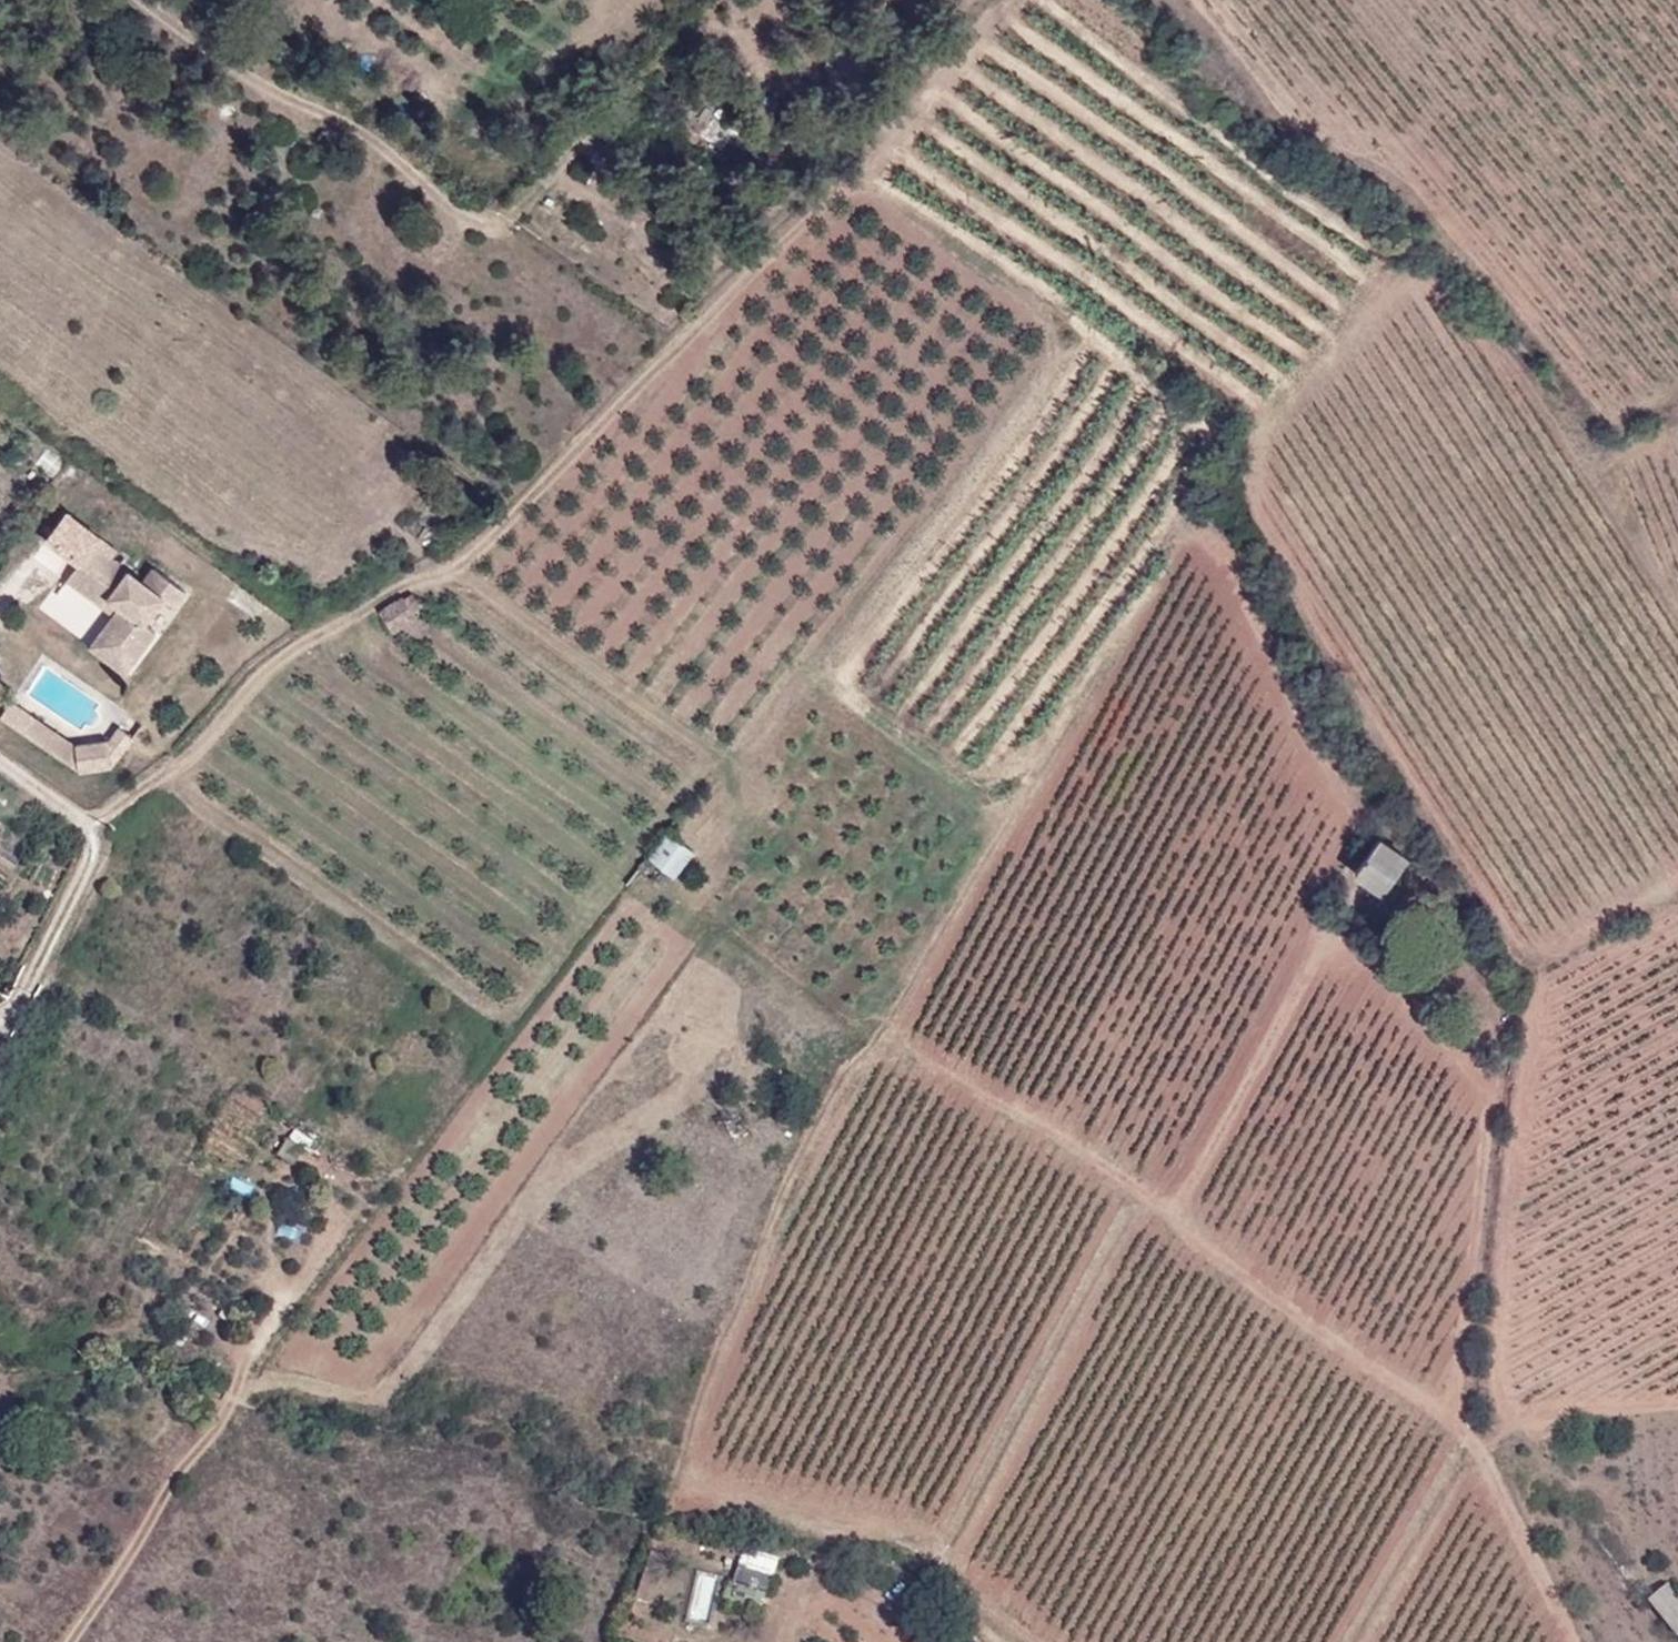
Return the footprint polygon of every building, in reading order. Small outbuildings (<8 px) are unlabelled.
[(112,652),(132,666),(156,633),(145,623),(164,599),(175,607),(187,593),(154,569),(143,583),(120,565),(107,555),(94,545),(68,579),(104,606),(110,599),(121,608),(116,615),(101,634),(116,647),(112,652)] [(107,555),(120,565),(126,559),(112,548),(107,555)] [(393,633),(417,616),(411,606),(418,600),(412,593),(405,597),(403,595),(379,612),(393,633)] [(104,606),(116,615),(121,608),(110,599),(104,606)] [(126,673),(132,666),(112,652),(116,647),(101,634),(91,647),(126,673)] [(37,718),(14,702),(2,719),(26,735),(37,718)] [(77,745),(37,718),(26,735),(80,772),(77,745)] [(110,742),(77,745),(80,772),(115,769),(136,739),(120,727),(110,742)] [(649,857),(665,871),(673,878),(694,852),(668,830),(649,857)] [(1383,891),(1408,858),(1379,837),(1355,872),(1383,891)] [(645,859),(661,874),(665,871),(649,857),(647,856),(645,859)] [(655,883),(661,874),(645,859),(638,869),(655,883)] [(779,1556),(745,1550),(740,1581),(774,1586),(779,1556)] [(1670,1582),(1647,1601),(1677,1635),(1677,1592),(1670,1582)]
